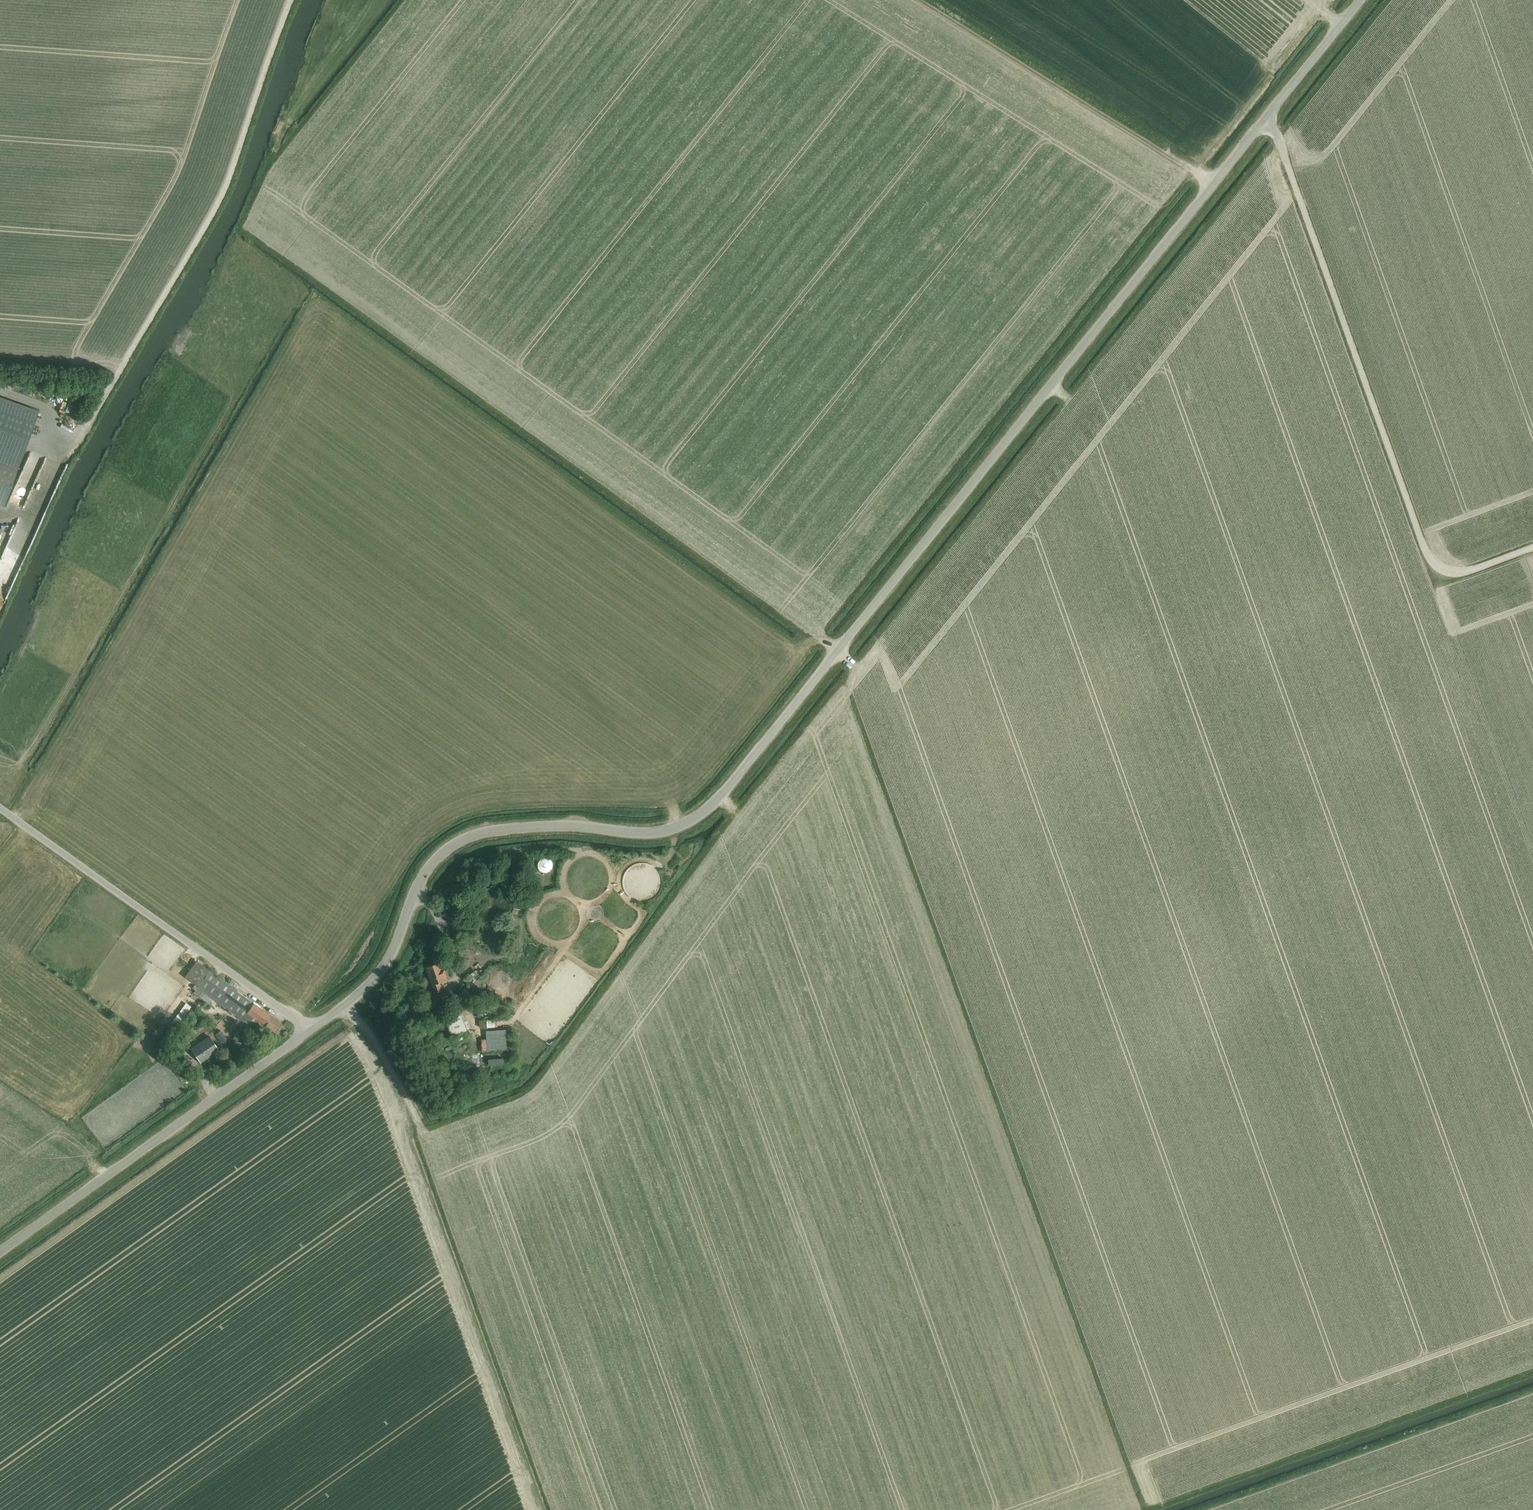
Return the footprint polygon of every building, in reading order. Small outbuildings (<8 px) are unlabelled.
[(18,468),(38,412),(0,398),(0,462),(18,468)] [(4,506),(18,468),(0,462),(0,505),(4,506)] [(439,981),(447,979),(445,974),(447,974),(445,969),(444,969),(441,962),(427,967),(433,984),(436,992),(442,990),(439,981)] [(211,998),(225,1008),(253,1027),(258,1020),(275,1032),(282,1023),(237,991),(209,971),(193,993),(208,1003),(211,998)] [(452,1035),(467,1030),(460,1009),(444,1014),(452,1035)] [(206,1016),(215,1024),(218,1019),(209,1012),(206,1016)] [(194,1019),(182,1033),(185,1036),(198,1022),(194,1019)] [(179,1049),(186,1044),(180,1034),(170,1041),(175,1048),(178,1047),(179,1049)] [(200,1062),(219,1050),(209,1036),(191,1048),(200,1062)]
